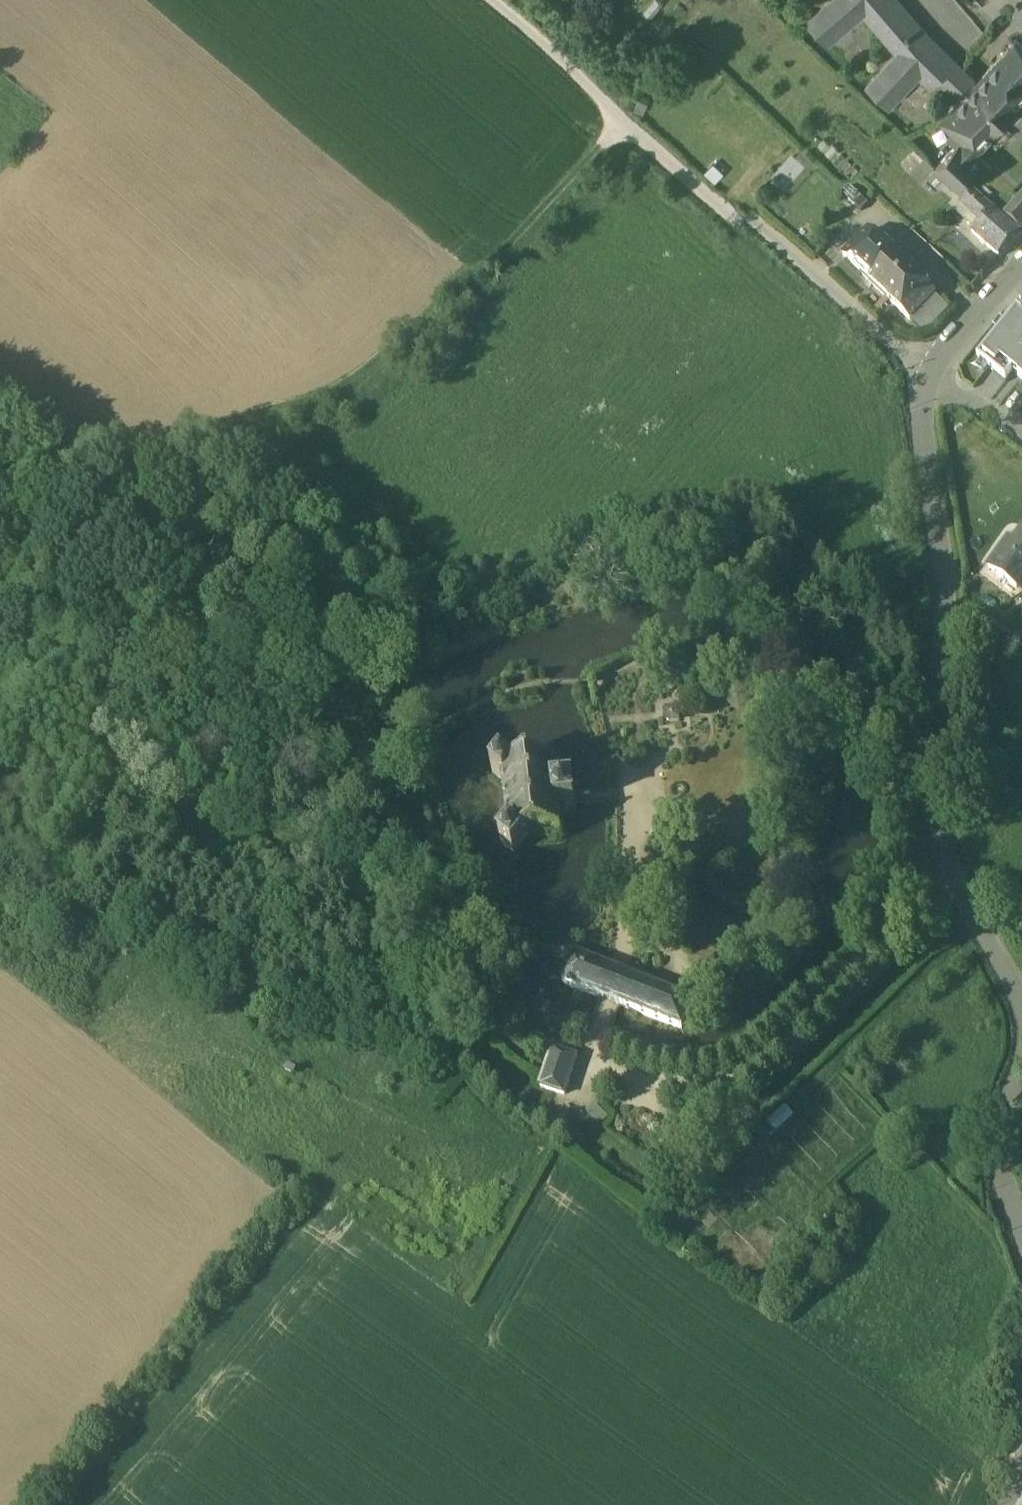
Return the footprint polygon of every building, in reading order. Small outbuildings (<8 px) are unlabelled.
[(926,22),(907,0),(823,0),(808,13),(827,35),(864,4),(899,46),(868,78),(889,98),(920,67),(933,80),(941,71),(961,91),(976,75),(973,73),(976,70),(926,22)] [(942,112),(956,124),(979,146),(1021,100),(1021,39),(1016,34),(976,75),(961,91),(942,112)] [(959,137),(937,160),(938,161),(947,170),(967,189),(994,160),(979,146),(956,124),(951,129),(959,137)] [(947,170),(938,161),(934,166),(942,174),(947,170)] [(869,212),(854,198),(846,206),(862,220),(869,212)] [(974,199),(962,211),(982,230),(994,218),(974,199)] [(1006,223),(1021,238),(1021,206),(1006,223)] [(982,230),(973,240),(1000,265),(1021,244),(994,218),(982,230)] [(870,240),(845,266),(869,290),(895,263),(870,240)] [(895,263),(869,290),(886,306),(912,280),(895,263)] [(912,280),(886,306),(911,330),(936,303),(912,280)] [(1020,320),(979,369),(1008,392),(1015,383),(1021,389),(1021,322),(1020,320)] [(1010,546),(989,575),(1017,595),(1021,588),(1021,550),(1020,553),(1010,546)] [(679,711),(663,711),(664,727),(679,727),(679,711)] [(555,769),(517,773),(503,763),(493,776),(506,786),(512,833),(501,846),(514,856),(525,843),(562,839),(560,818),(564,818),(566,819),(570,812),(576,812),(574,793),(568,793),(563,789),(558,795),(555,769)] [(619,976),(573,958),(563,985),(611,1004),(682,1032),(689,1016),(691,1010),(693,1005),(619,976)] [(578,1061),(553,1053),(540,1091),(565,1099),(578,1061)] [(794,1119),(784,1108),(766,1124),(776,1135),(794,1119)]
